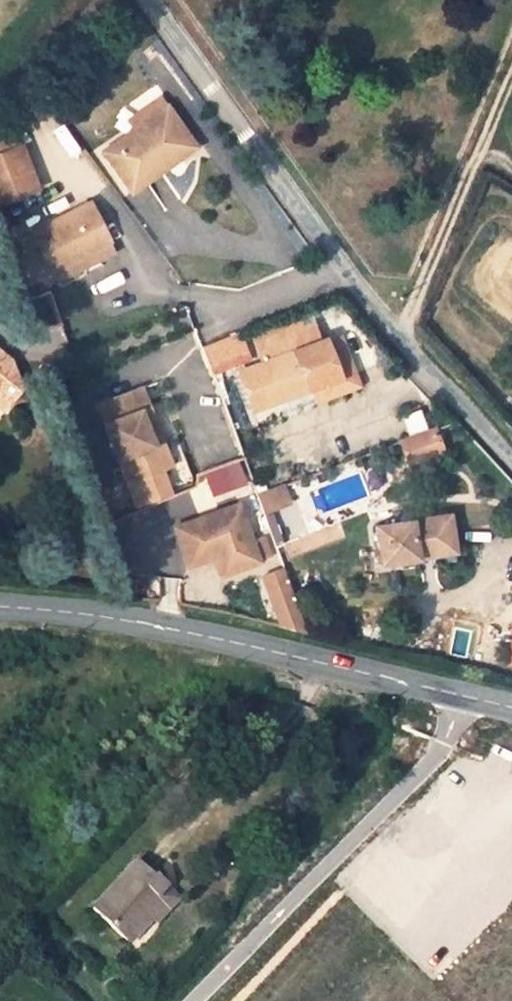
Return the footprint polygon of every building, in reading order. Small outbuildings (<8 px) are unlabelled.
[(129,131),(134,139),(162,121),(157,113),(129,131)] [(182,154),(162,121),(134,139),(96,164),(125,205),(140,194),(135,186),(182,154)] [(0,141),(0,206),(23,198),(1,140),(0,141)] [(135,186),(140,194),(188,163),(182,154),(135,186)] [(40,261),(46,272),(98,248),(80,215),(14,250),(24,270),(40,261)] [(104,260),(98,248),(46,272),(53,286),(104,260)] [(250,347),(259,369),(297,355),(287,332),(250,347)] [(340,340),(326,345),(331,361),(301,372),(306,387),(338,375),(341,386),(308,398),(313,412),(359,396),(350,371),(351,371),(340,340)] [(259,369),(236,378),(251,420),(308,398),(341,386),(338,375),(306,387),(301,372),(331,361),(326,345),(297,355),(259,369)] [(227,356),(204,366),(213,387),(236,378),(227,356)] [(9,417),(22,402),(11,376),(0,367),(0,410),(9,417)] [(2,425),(9,417),(0,410),(0,423),(2,425)] [(161,479),(145,439),(153,436),(145,417),(107,432),(115,450),(109,453),(134,517),(168,503),(158,480),(161,479)] [(411,456),(412,459),(445,445),(437,427),(399,443),(405,459),(411,456)] [(109,453),(115,450),(107,432),(101,434),(109,453)] [(286,489),(258,501),(265,518),(294,507),(286,489)] [(243,517),(181,542),(196,580),(228,567),(236,586),(266,574),(243,517)] [(419,568),(416,562),(450,549),(454,558),(449,529),(376,541),(380,580),(420,574),(419,568)] [(454,558),(450,549),(416,562),(419,568),(420,574),(455,569),(454,558)] [(290,579),(270,587),(290,637),(315,643),(290,579)] [(125,937),(140,920),(122,908),(132,895),(104,872),(59,923),(91,950),(111,925),(125,937)] [(132,895),(122,908),(140,920),(150,909),(132,895)]
